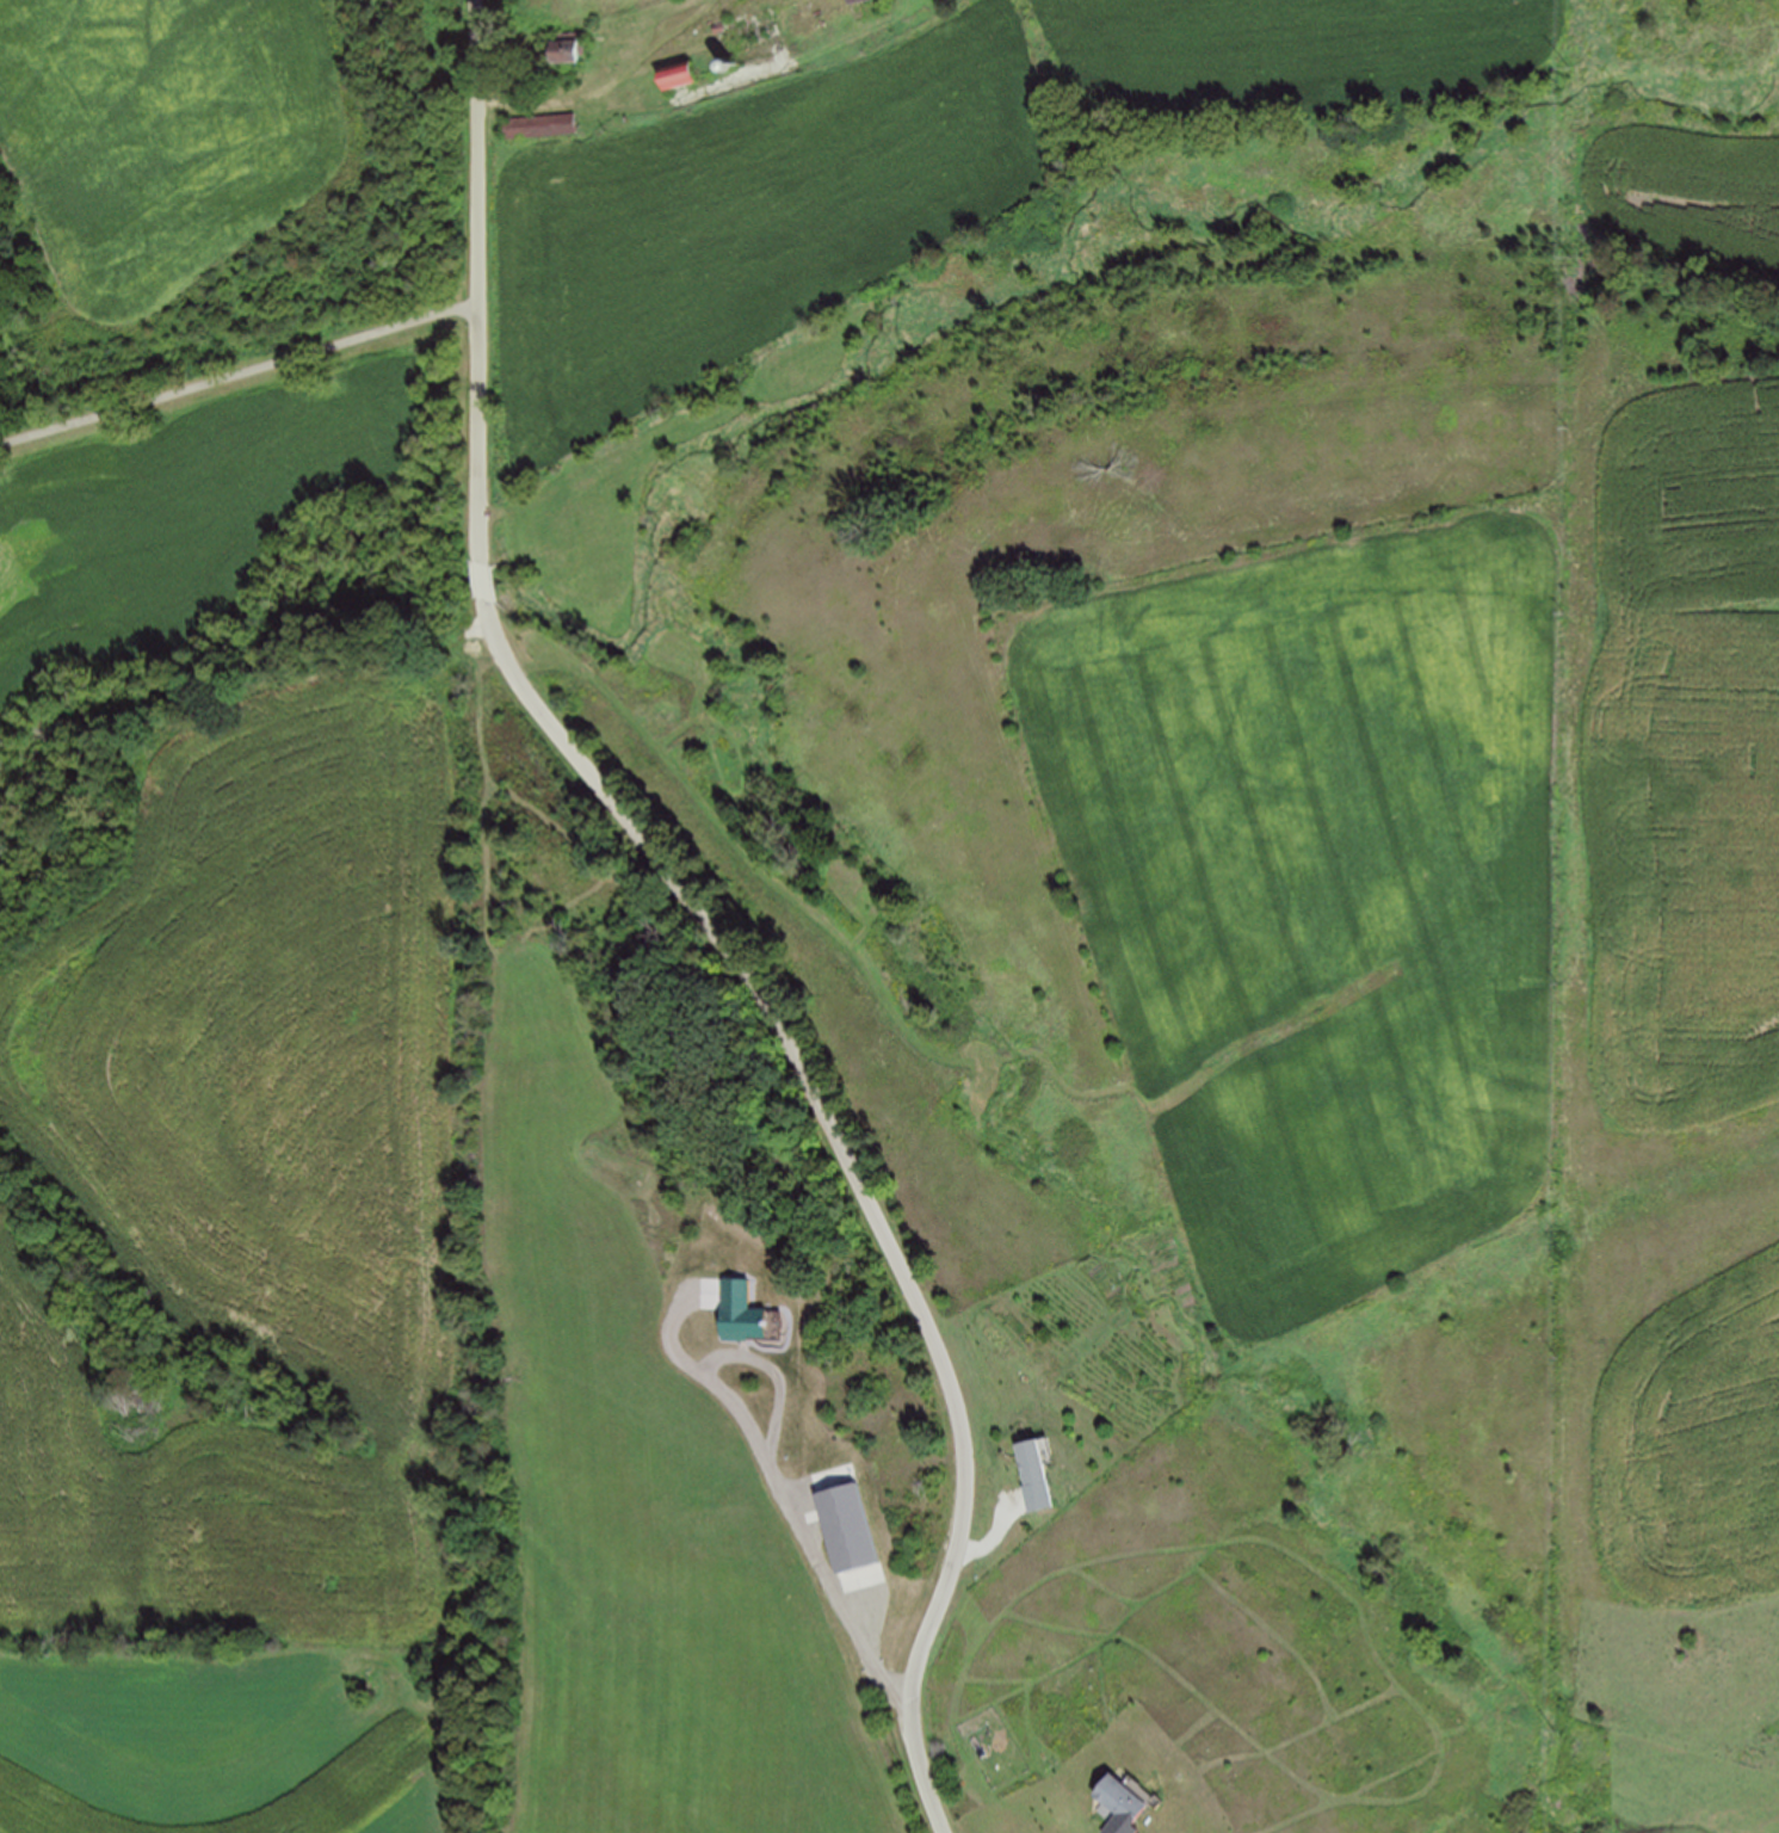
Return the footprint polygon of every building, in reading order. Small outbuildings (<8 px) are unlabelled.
[(583,31),(582,62),(552,61),(554,39),(563,39),(563,30),(583,31)] [(693,61),(698,82),(666,90),(661,68),(693,61)] [(575,112),(576,134),(505,138),(504,117),(575,112)] [(1037,1439),(1052,1506),(1029,1512),(1023,1488),(1025,1487),(1014,1444),(1037,1439)] [(859,1482),(881,1561),(838,1574),(815,1495),(859,1482)] [(1139,1829),(1136,1832),(1100,1832),(1116,1813),(1091,1792),(1107,1771),(1147,1803),(1131,1823),(1139,1829)]
